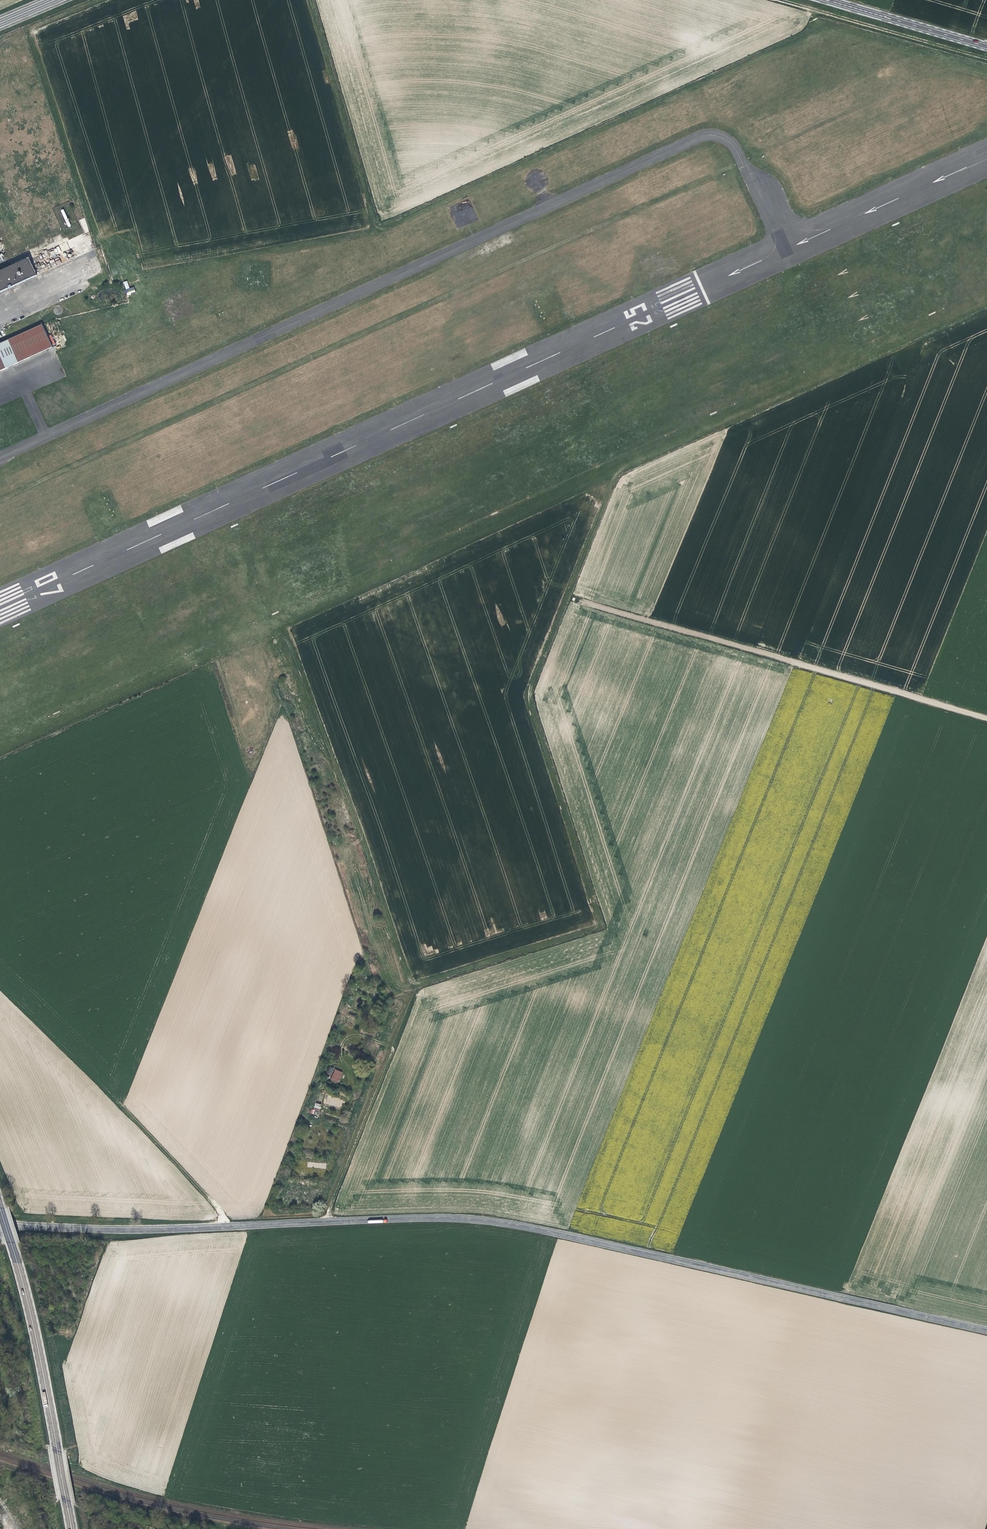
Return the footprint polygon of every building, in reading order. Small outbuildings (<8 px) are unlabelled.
[(83,233),(66,240),(75,258),(91,251),(83,233)] [(42,272),(34,254),(0,270),(0,291),(42,272)] [(42,325),(0,344),(0,371),(53,346),(42,325)] [(330,1078),(334,1069),(330,1067),(326,1076),(330,1078)] [(330,1080),(337,1084),(342,1072),(335,1069),(330,1080)] [(341,1107),(343,1099),(325,1095),(323,1104),(341,1107)] [(315,1103),(311,1113),(318,1115),(322,1105),(315,1103)]
